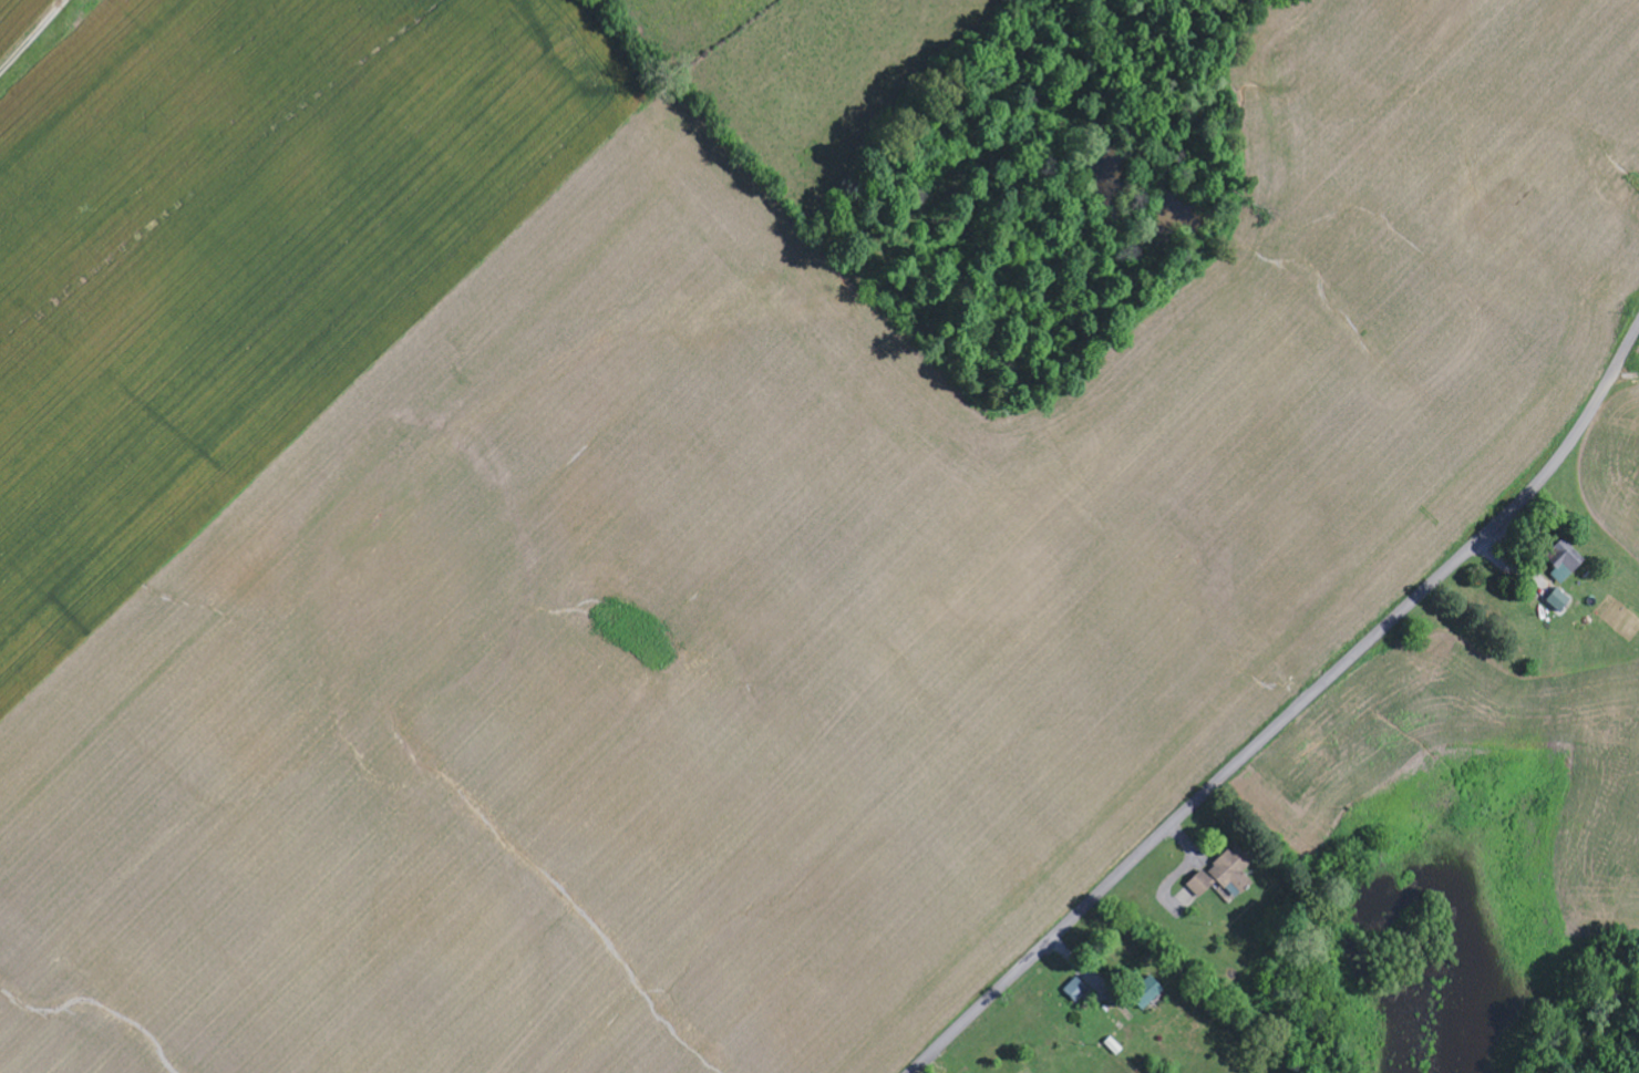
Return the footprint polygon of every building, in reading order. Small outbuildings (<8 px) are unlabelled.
[(1553,575),(1565,587),(1590,562),(1577,550),(1553,575)] [(1576,601),(1561,589),(1550,603),(1565,614),(1576,601)] [(1220,882),(1237,900),(1255,883),(1246,873),(1257,862),(1240,845),(1208,874),(1205,870),(1189,885),(1202,899),(1220,882)] [(1076,998),(1082,990),(1072,982),(1066,991),(1076,998)] [(1146,1011),(1169,991),(1161,982),(1138,1003),(1146,1011)]
